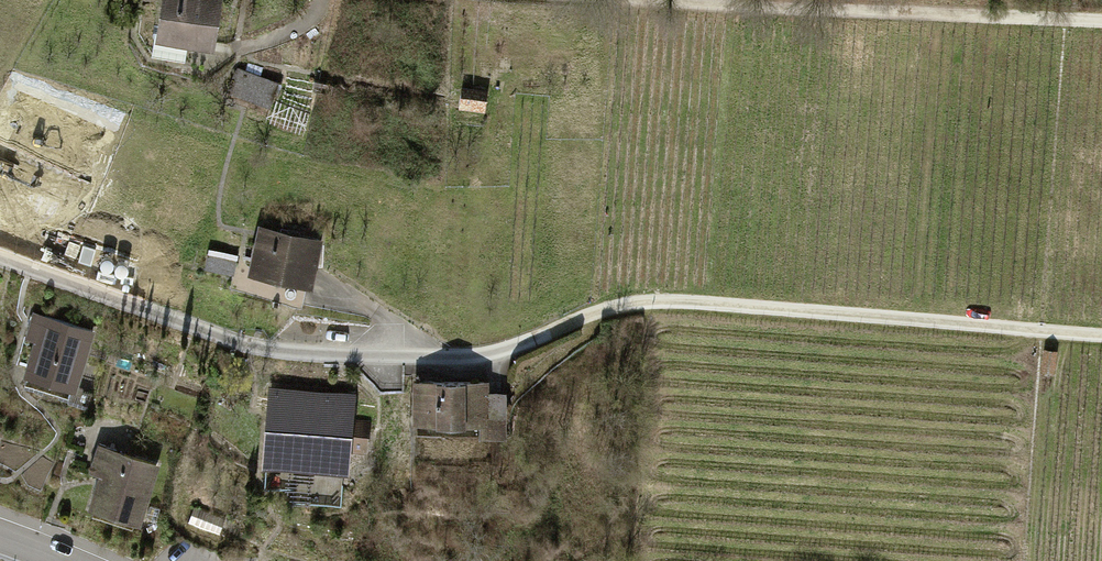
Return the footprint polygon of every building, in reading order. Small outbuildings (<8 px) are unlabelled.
[(215,52),(223,0),(161,0),(152,56),(185,61),(187,47),(215,52)] [(238,67),(234,72),(226,93),(270,109),(280,83),(238,67)] [(489,91),(462,88),(459,109),(486,113),(489,91)] [(0,180),(0,187),(53,209),(88,127),(33,104),(20,133),(51,146),(41,169),(10,156),(0,180)] [(248,277),(313,290),(324,239),(259,226),(248,277)] [(238,255),(208,250),(204,270),(234,276),(238,255)] [(23,378),(75,394),(95,331),(34,312),(25,341),(34,344),(23,378)] [(1043,347),(1040,368),(1054,370),(1057,349),(1043,347)] [(414,431),(504,432),(505,390),(486,390),(487,380),(410,379),(410,420),(414,420),(414,431)] [(353,453),(368,454),(370,420),(357,419),(360,390),(269,383),(264,453),(304,456),(303,470),(352,474),(353,453)] [(133,526),(140,529),(161,466),(98,446),(88,474),(99,477),(88,511),(93,513),(92,517),(132,530),(133,526)] [(225,519),(194,507),(188,523),(219,534),(225,519)]
